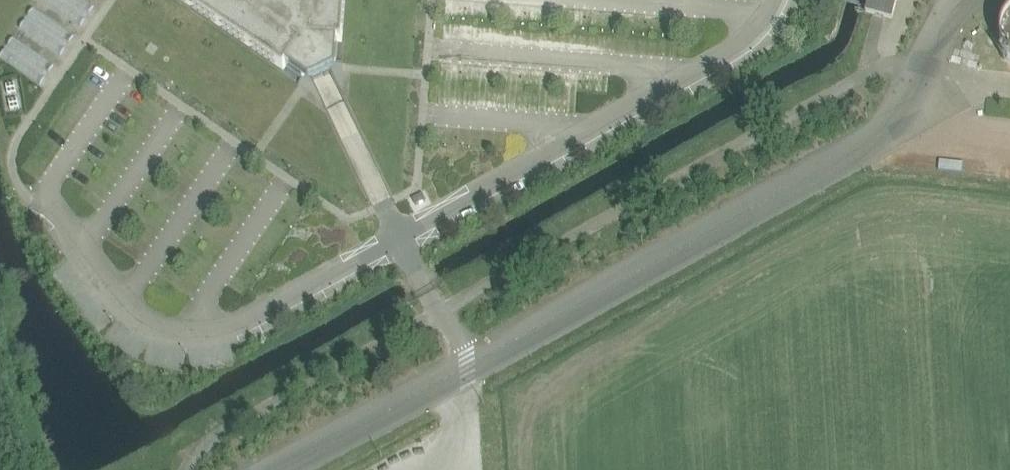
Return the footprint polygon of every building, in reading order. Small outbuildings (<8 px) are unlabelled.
[(284,71),(287,66),(309,81),(336,69),(338,42),(343,43),(346,0),(180,0),(284,71)] [(866,13),(892,20),(897,0),(869,0),(866,13)] [(1007,15),(1004,19),(1000,27),(998,33),(998,40),(998,46),(1001,53),(1004,59),(1008,63),(1009,64),(1009,12),(1007,15)] [(422,193),(412,198),(416,205),(426,200),(422,193)]
